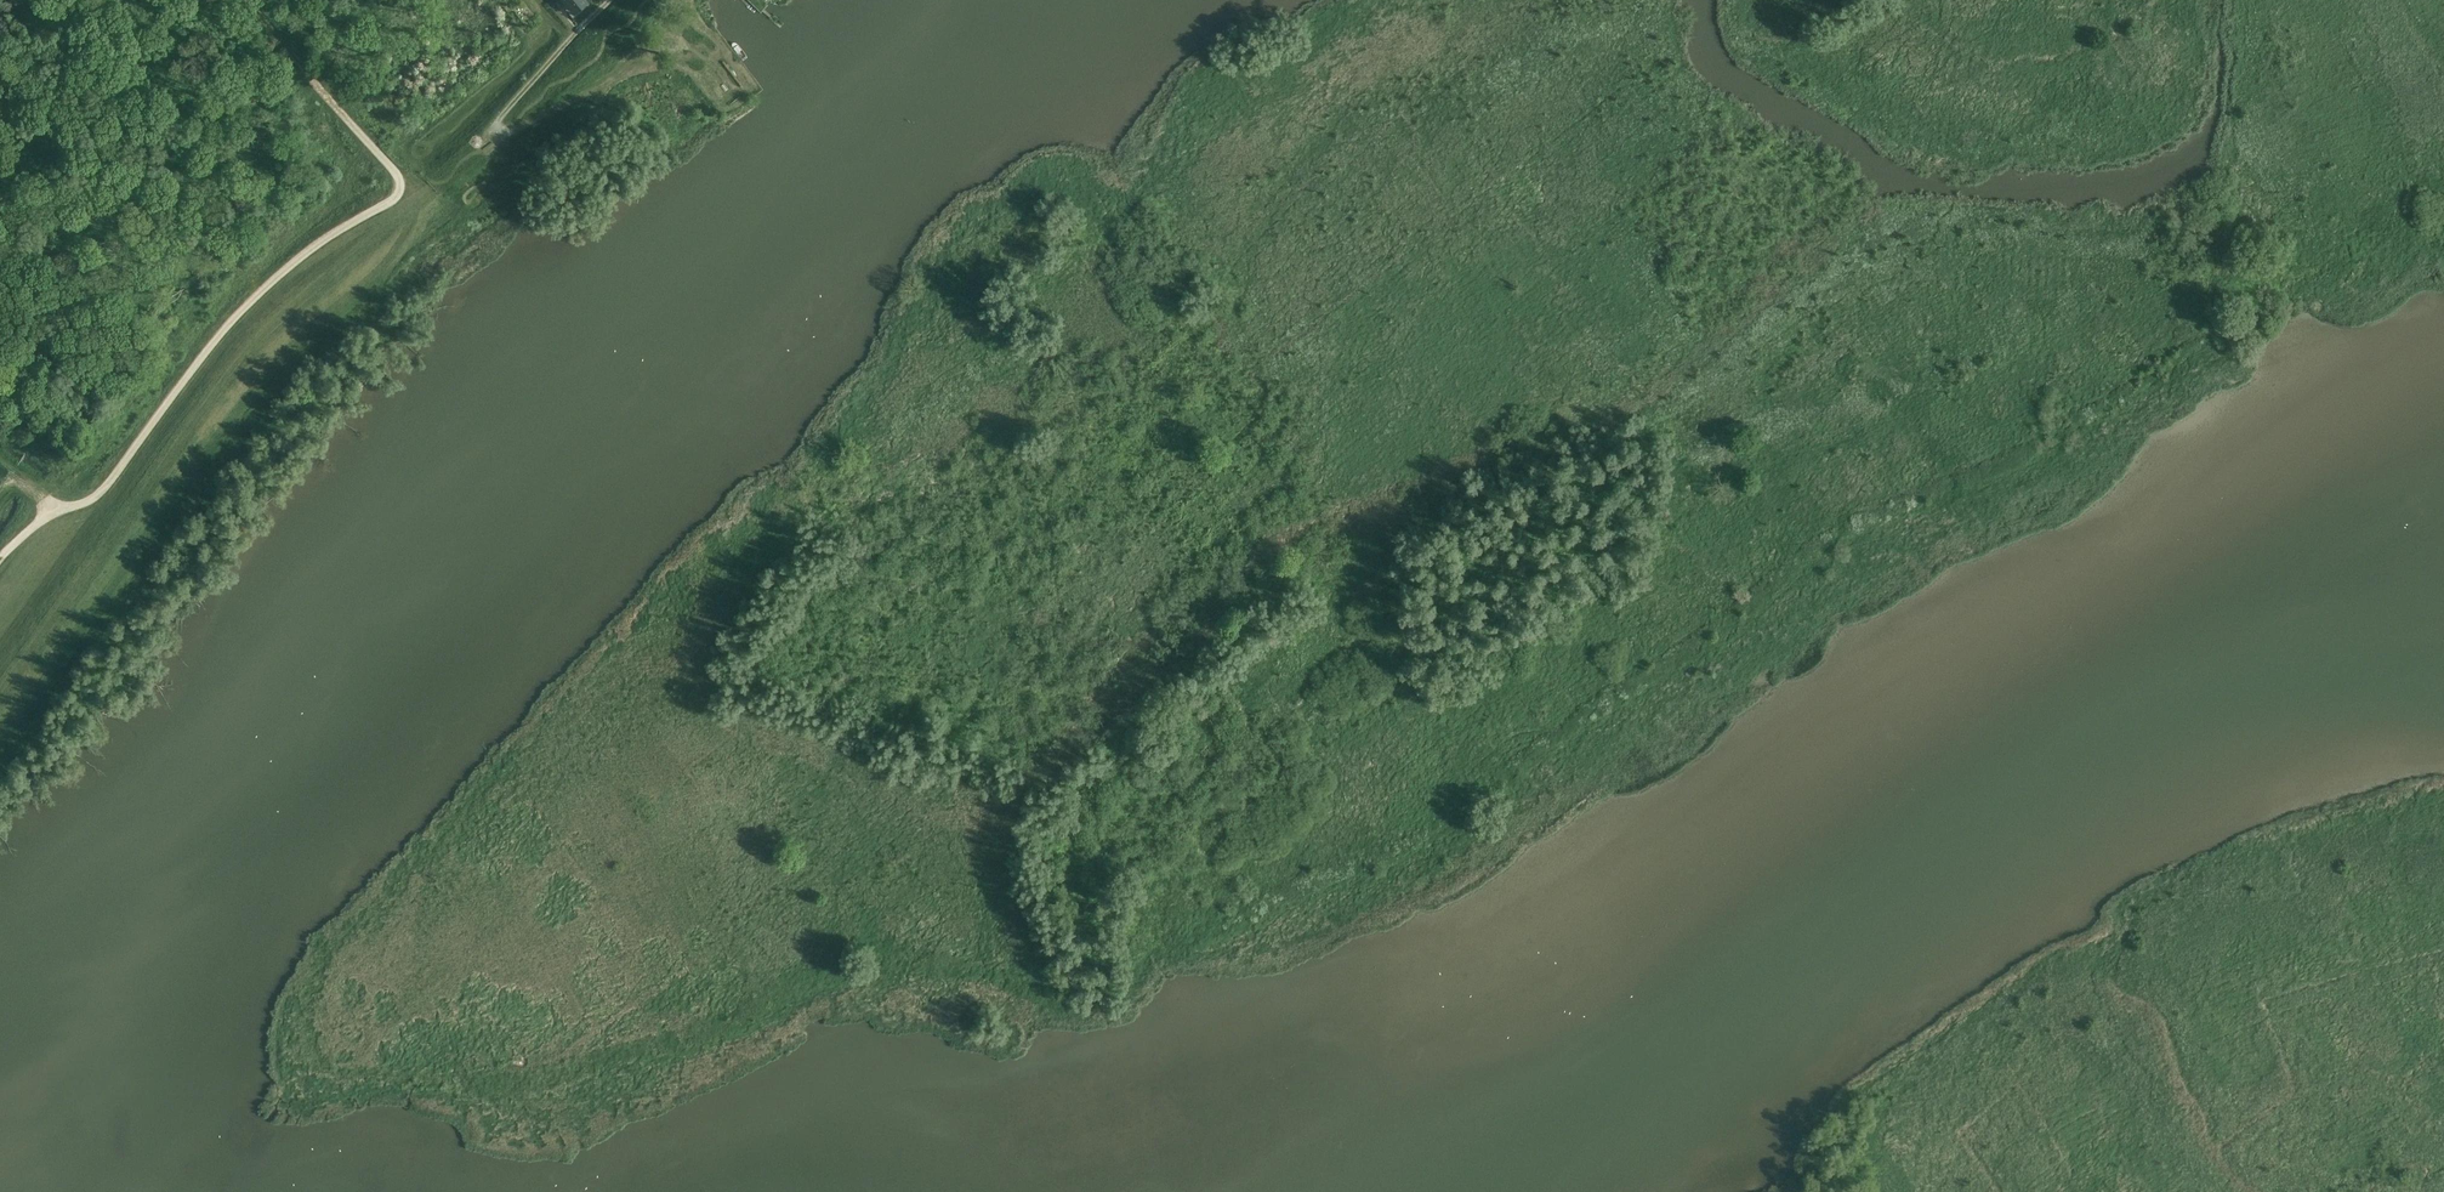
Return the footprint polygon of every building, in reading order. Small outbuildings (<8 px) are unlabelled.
[(562,1),(559,3),(572,18),(589,4),(586,0),(561,0),(562,1)]
